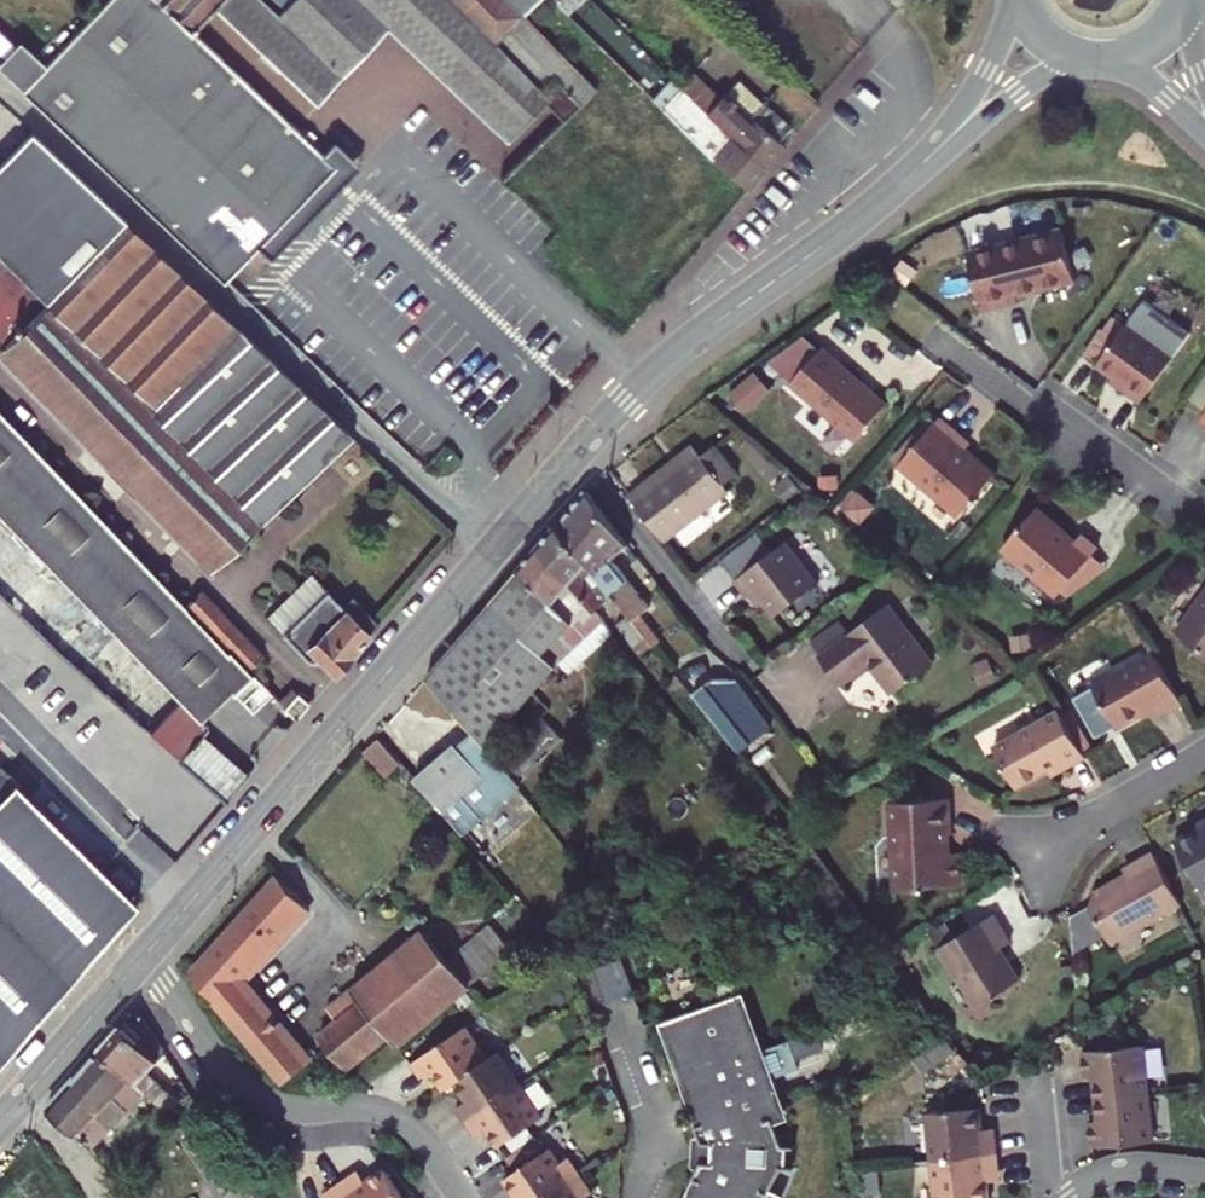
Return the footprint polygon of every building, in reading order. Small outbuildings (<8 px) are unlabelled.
[(19,92),(222,282),(255,248),(332,165),(319,153),(188,31),(210,8),(312,103),(383,29),(504,142),(541,101),(559,119),(566,112),(591,88),(519,13),(506,0),(100,0),(41,67),(19,92)] [(519,13),(532,0),(506,0),(519,13)] [(907,0),(890,0),(900,9),(907,0)] [(19,92),(41,67),(15,43),(0,60),(0,74),(19,92)] [(782,146),(776,139),(726,93),(688,60),(669,80),(731,138),(763,168),(782,146)] [(787,127),(737,82),(726,93),(776,139),(787,127)] [(215,565),(351,436),(30,132),(0,163),(0,346),(215,565)] [(763,168),(731,138),(711,159),(744,190),(763,168)] [(332,165),(255,248),(268,260),(357,164),(331,139),(319,153),(332,165)] [(1093,287),(1083,240),(988,259),(1000,314),(1038,306),(1037,299),(1093,287)] [(1162,406),(1194,360),(1146,327),(1117,368),(1139,382),(1155,393),(1151,399),(1162,406)] [(905,407),(838,349),(808,384),(876,441),(905,407)] [(758,366),(731,390),(749,410),(775,386),(758,366)] [(1139,382),(1136,388),(1151,399),(1155,393),(1139,382)] [(102,703),(56,745),(175,858),(224,802),(223,800),(243,777),(199,734),(206,727),(195,716),(229,685),(252,710),(269,694),(246,668),(230,650),(228,652),(183,605),(0,411),(0,599),(102,703)] [(986,457),(976,448),(983,440),(954,415),(914,461),(975,512),(1011,471),(990,453),(986,457)] [(986,457),(990,453),(1011,471),(1014,467),(983,440),(976,448),(986,457)] [(704,448),(700,444),(653,478),(657,483),(704,448)] [(704,448),(657,483),(653,478),(635,491),(670,538),(735,490),(704,448)] [(594,487),(562,523),(595,564),(639,619),(657,603),(620,556),(636,543),(594,487)] [(1095,537),(1057,504),(1022,544),(1077,593),(1082,587),(1115,550),(1119,546),(1101,530),(1095,537)] [(562,523),(543,544),(575,583),(585,574),(595,564),(562,523)] [(823,584),(791,540),(740,578),(753,596),(759,591),(778,617),(823,584)] [(739,572),(755,553),(742,541),(725,560),(739,572)] [(580,624),(595,607),(593,605),(575,583),(543,544),(477,618),(524,675),(575,618),(580,624)] [(1100,584),(1130,562),(1115,550),(1082,587),(1092,594),(1100,584)] [(351,597),(341,606),(307,574),(263,617),(308,661),(319,660),(333,674),(378,622),(351,597)] [(593,605),(603,595),(585,574),(575,583),(593,605)] [(261,654),(201,588),(183,605),(228,652),(230,650),(246,668),(261,654)] [(1185,628),(1204,643),(1204,601),(1185,628)] [(946,667),(901,606),(831,657),(853,687),(884,665),(906,696),(946,667)] [(465,719),(487,745),(536,690),(524,675),(477,618),(426,676),(465,719)] [(1172,713),(1194,701),(1167,650),(1105,683),(1128,725),(1154,711),(1168,704),(1170,708),(1172,713)] [(740,677),(716,678),(697,693),(744,753),(777,726),(740,677)] [(305,706),(295,695),(281,707),(293,721),(305,706)] [(1170,708),(1168,704),(1154,711),(1157,715),(1170,708)] [(1077,764),(1097,753),(1071,706),(1004,743),(1026,783),(1057,766),(1073,758),(1077,764)] [(414,767),(458,820),(511,771),(487,745),(465,719),(414,767)] [(402,753),(380,728),(366,745),(385,767),(402,753)] [(1077,764),(1073,758),(1057,766),(1061,773),(1077,764)] [(13,787),(0,774),(0,799),(13,787)] [(13,787),(0,799),(0,1060),(134,904),(13,787)] [(960,827),(959,792),(898,792),(898,837),(901,837),(902,883),(932,883),(932,879),(966,878),(966,848),(957,848),(957,829),(960,827)] [(1202,833),(1180,845),(1183,850),(1204,886),(1204,887),(1204,831),(1202,833)] [(1204,886),(1183,850),(1162,862),(1184,899),(1204,886)] [(1140,866),(1144,872),(1132,879),(1101,897),(1097,913),(1120,949),(1189,907),(1184,899),(1162,862),(1157,856),(1140,866)] [(123,891),(132,881),(117,865),(108,874),(123,891)] [(1132,879),(1144,872),(1140,866),(1128,873),(1132,879)] [(318,909),(289,877),(208,970),(301,1080),(325,1060),(256,982),(318,909)] [(1027,937),(1009,907),(953,941),(993,1007),(1040,978),(1018,943),(1027,937)] [(352,1019),(336,1033),(365,1065),(405,1030),(413,1038),(527,936),(505,911),(460,951),(437,925),(343,1009),(352,1019)] [(683,1078),(760,1051),(739,994),(663,1022),(683,1078)] [(147,1005),(111,1046),(155,1084),(182,1108),(191,1099),(160,1069),(177,1049),(147,1005)] [(461,1086),(471,1079),(505,1056),(483,1023),(427,1060),(438,1075),(448,1068),(461,1086)] [(727,1112),(776,1094),(770,1077),(794,1068),(785,1042),(760,1051),(683,1078),(700,1124),(728,1114),(727,1112)] [(1160,1044),(1097,1050),(1100,1075),(1109,1075),(1111,1097),(1164,1091),(1160,1044)] [(105,1146),(121,1128),(117,1124),(105,1113),(124,1091),(135,1101),(139,1104),(155,1084),(111,1046),(59,1107),(105,1146)] [(473,1105),(483,1119),(537,1082),(515,1049),(505,1056),(471,1079),(484,1098),(473,1105)] [(503,1126),(515,1144),(560,1115),(537,1082),(483,1119),(492,1133),(503,1126)] [(124,1091),(105,1113),(117,1124),(135,1101),(124,1091)] [(1164,1091),(1111,1097),(1114,1119),(1104,1120),(1107,1146),(1169,1140),(1164,1091)] [(691,1182),(724,1197),(727,1192),(741,1197),(772,1197),(780,1184),(796,1168),(795,1146),(779,1134),(773,1117),(783,1113),(776,1094),(727,1112),(728,1114),(700,1124),(700,1126),(696,1130),(696,1136),(699,1143),(710,1144),(709,1165),(703,1164),(698,1165),(691,1182)] [(942,1112),(947,1160),(1013,1153),(1011,1135),(998,1136),(997,1128),(995,1106),(942,1112)] [(1010,1126),(997,1128),(998,1136),(1011,1135),(1010,1126)] [(580,1160),(570,1145),(524,1175),(539,1197),(561,1197),(601,1171),(589,1154),(580,1160)] [(947,1160),(951,1197),(1004,1197),(1003,1180),(1002,1172),(1015,1170),(1013,1153),(947,1160)] [(357,1178),(371,1197),(419,1197),(397,1166),(378,1178),(371,1168),(357,1178)] [(1015,1170),(1002,1172),(1003,1180),(1016,1180),(1015,1170)] [(601,1171),(561,1197),(606,1197),(604,1195),(613,1189),(601,1171)] [(357,1178),(343,1187),(350,1197),(371,1197),(357,1178)] [(690,1197),(741,1197),(727,1192),(724,1197),(691,1182),(696,1186),(690,1197)] [(335,1193),(338,1197),(350,1197),(343,1187),(335,1193)]
